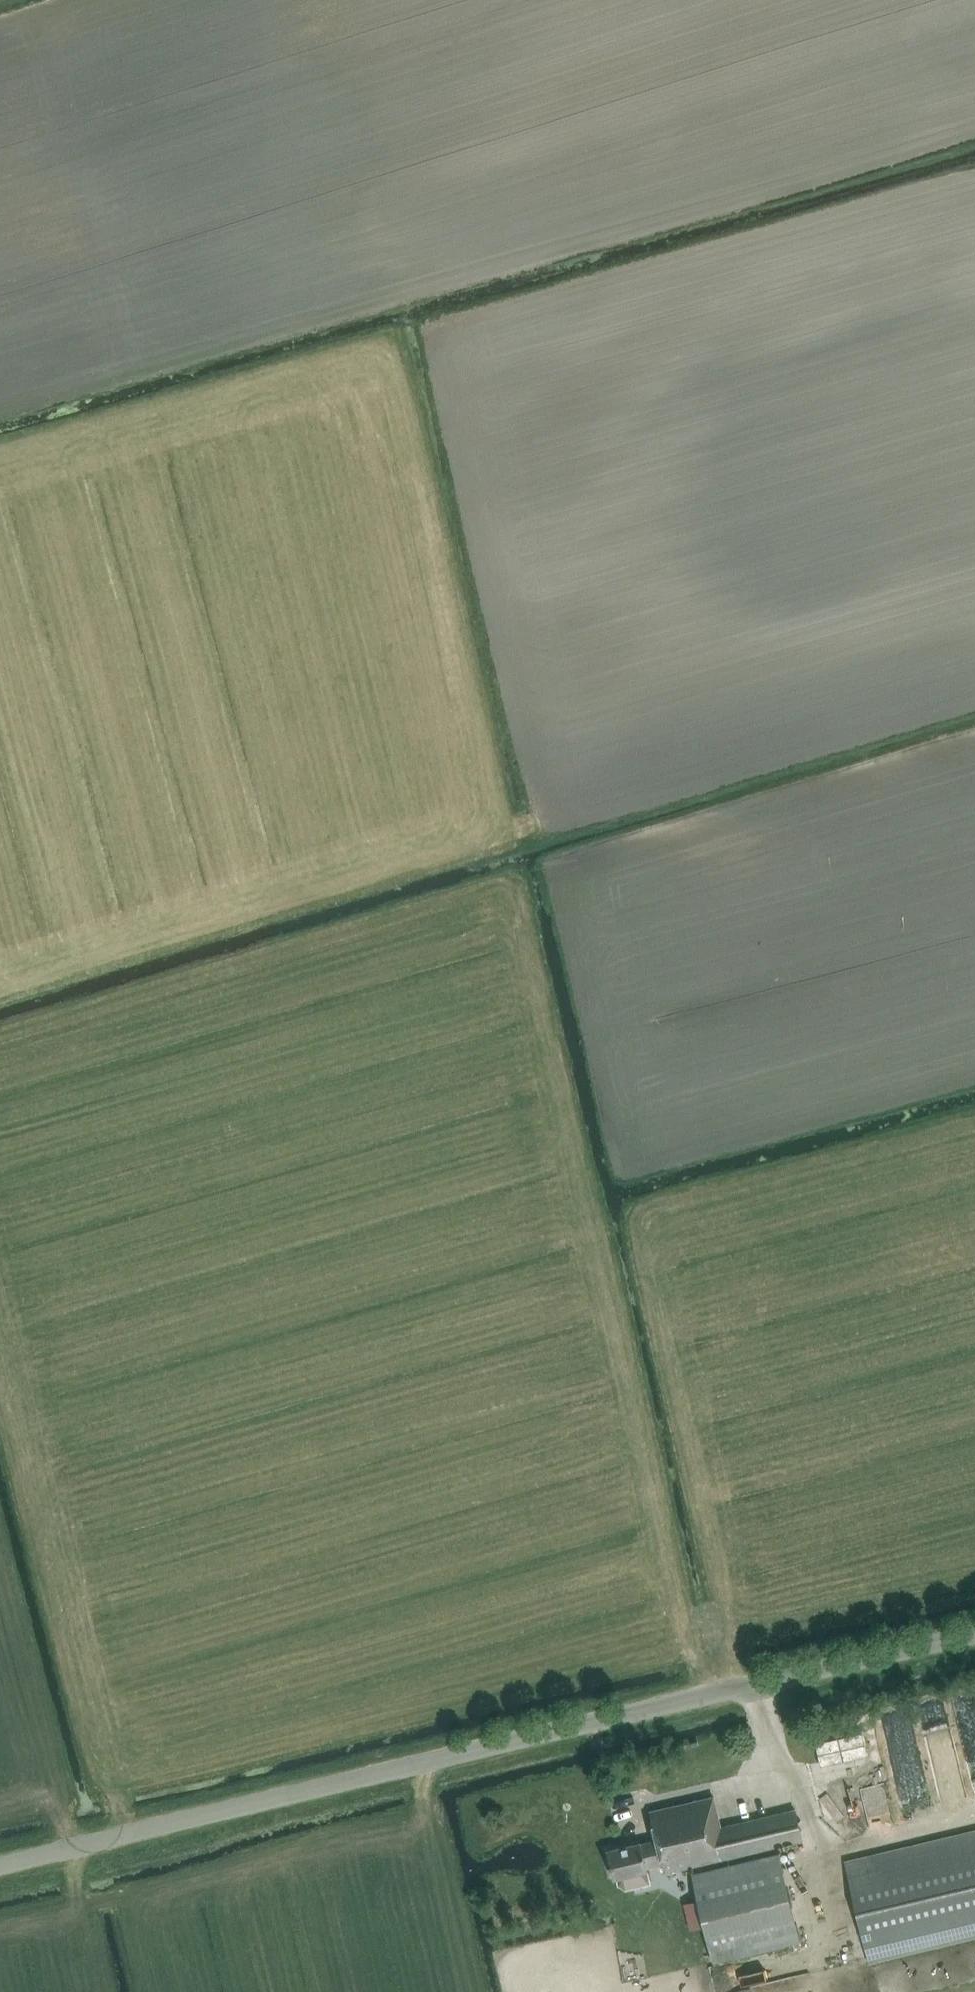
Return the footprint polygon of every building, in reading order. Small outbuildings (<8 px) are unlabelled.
[(642,1842),(608,1849),(615,1878),(618,1877),(620,1884),(627,1888),(651,1883),(648,1871),(649,1871),(648,1867),(664,1863),(666,1871),(804,1840),(797,1811),(724,1827),(717,1797),(652,1811),(660,1846),(643,1849),(642,1842)] [(845,1861),(870,1962),(974,1937),(974,1829),(845,1861)] [(782,1855),(693,1875),(710,1951),(712,1962),(801,1942),(782,1855)]
